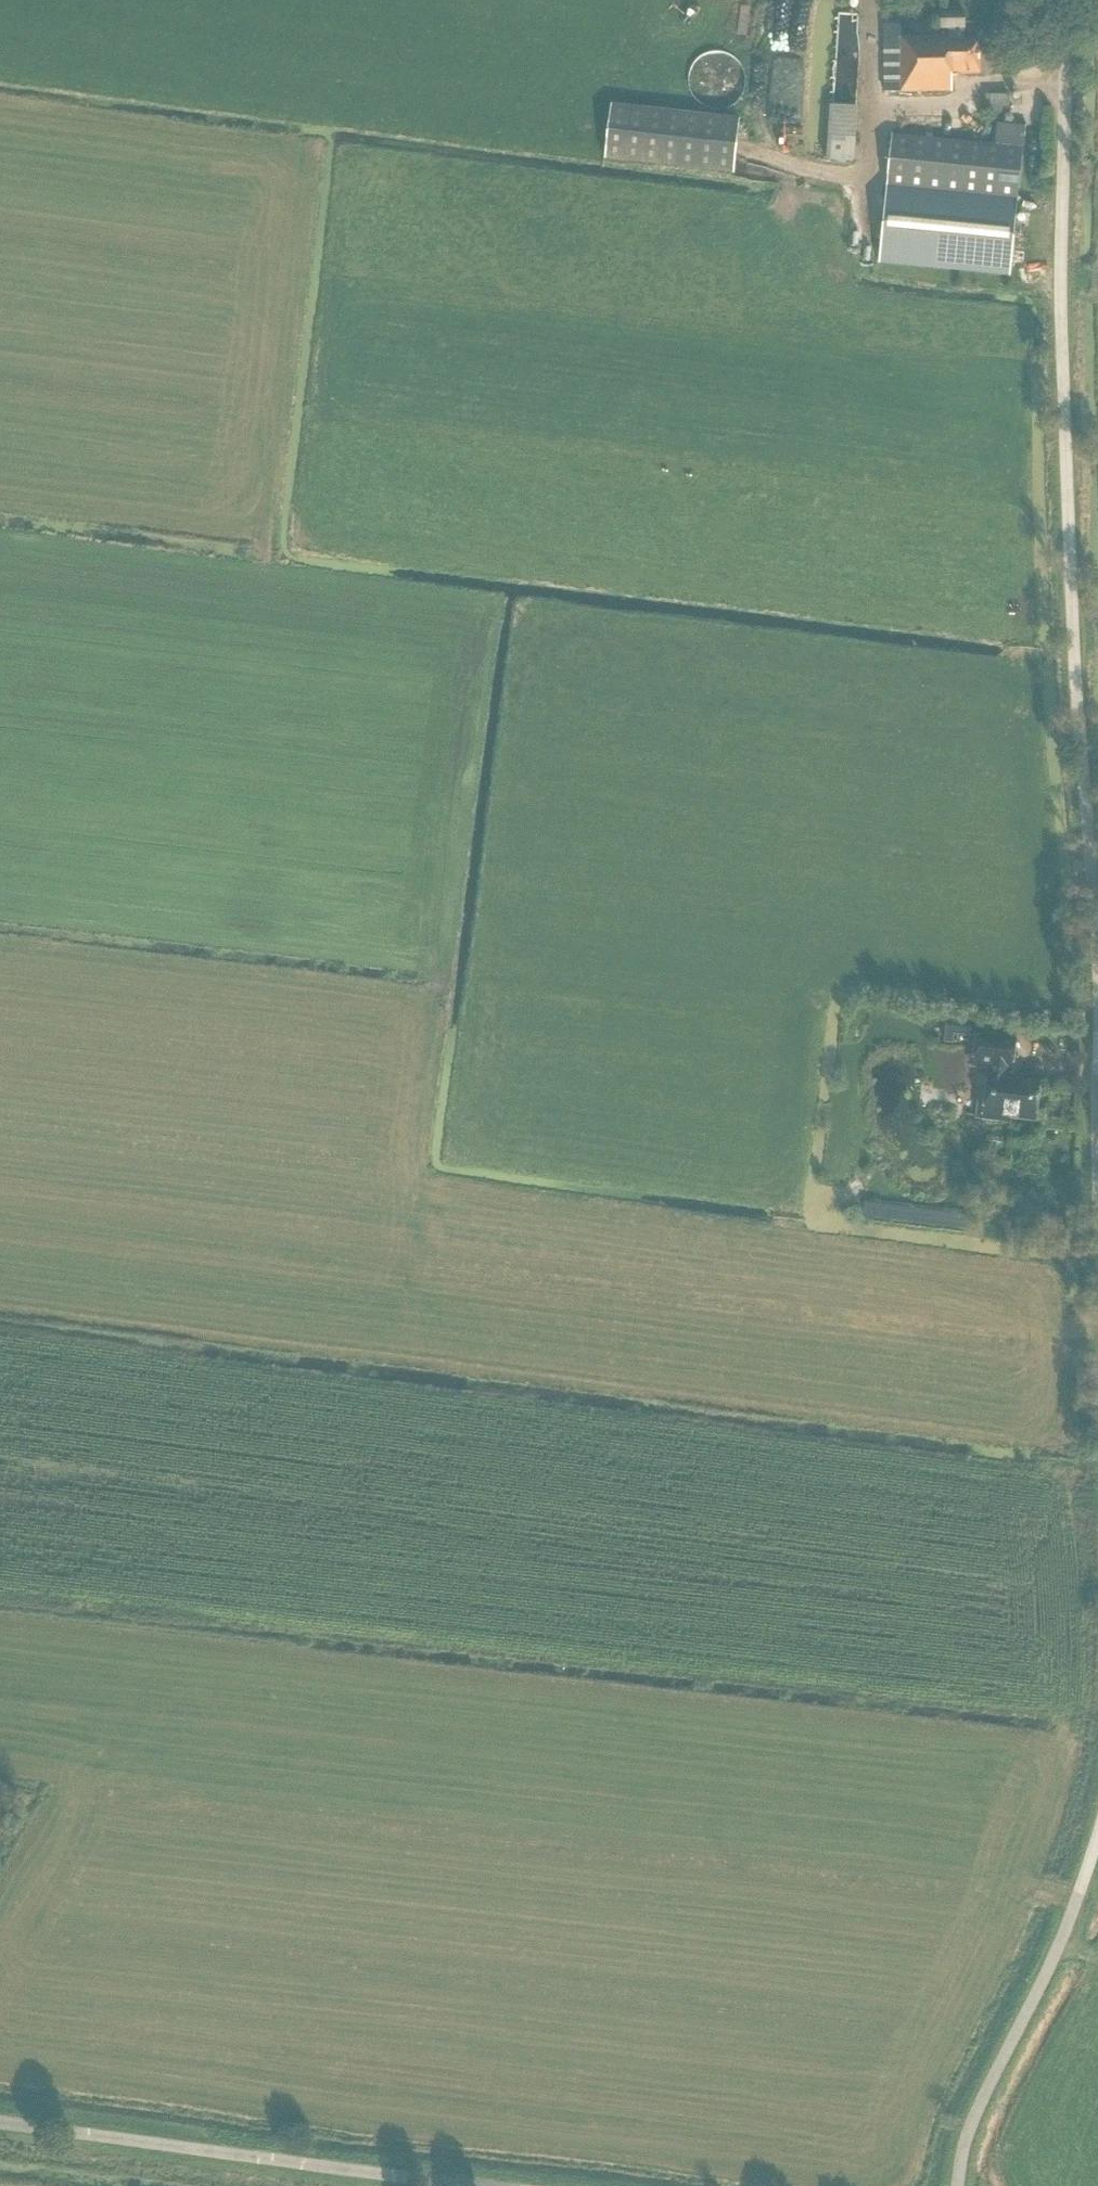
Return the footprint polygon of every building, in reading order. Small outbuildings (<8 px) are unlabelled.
[(979,40),(964,40),(964,29),(963,12),(941,12),(941,29),(949,29),(949,37),(900,38),(900,25),(884,25),(884,92),(952,91),(951,73),(979,72),(979,40)] [(1008,94),(984,94),(984,111),(1008,111),(1008,94)] [(605,159),(734,174),(740,118),(611,103),(605,159)] [(823,157),(851,158),(853,104),(825,104),(823,157)] [(997,123),(995,143),(891,133),(886,188),(897,189),(1018,200),(1025,125),(997,123)] [(1011,275),(1018,200),(897,189),(887,188),(880,262),(1011,275)] [(971,1036),(973,1021),(947,1018),(945,1033),(971,1036)] [(1035,1119),(1039,1085),(1022,1083),(1022,1078),(1012,1077),(1012,1081),(1007,1081),(1008,1069),(1011,1069),(1015,1040),(979,1036),(975,1065),(989,1067),(986,1088),(982,1088),(978,1116),(1005,1120),(1010,1116),(1035,1119)]
